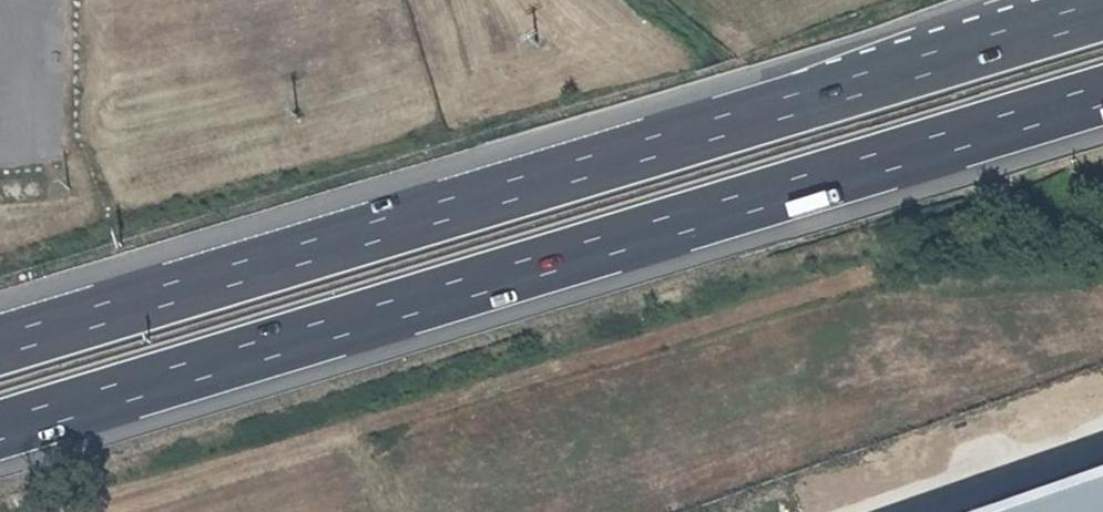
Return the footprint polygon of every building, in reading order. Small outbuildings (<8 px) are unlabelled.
[(1005,511),(1102,511),(1102,478),(1005,511)]
